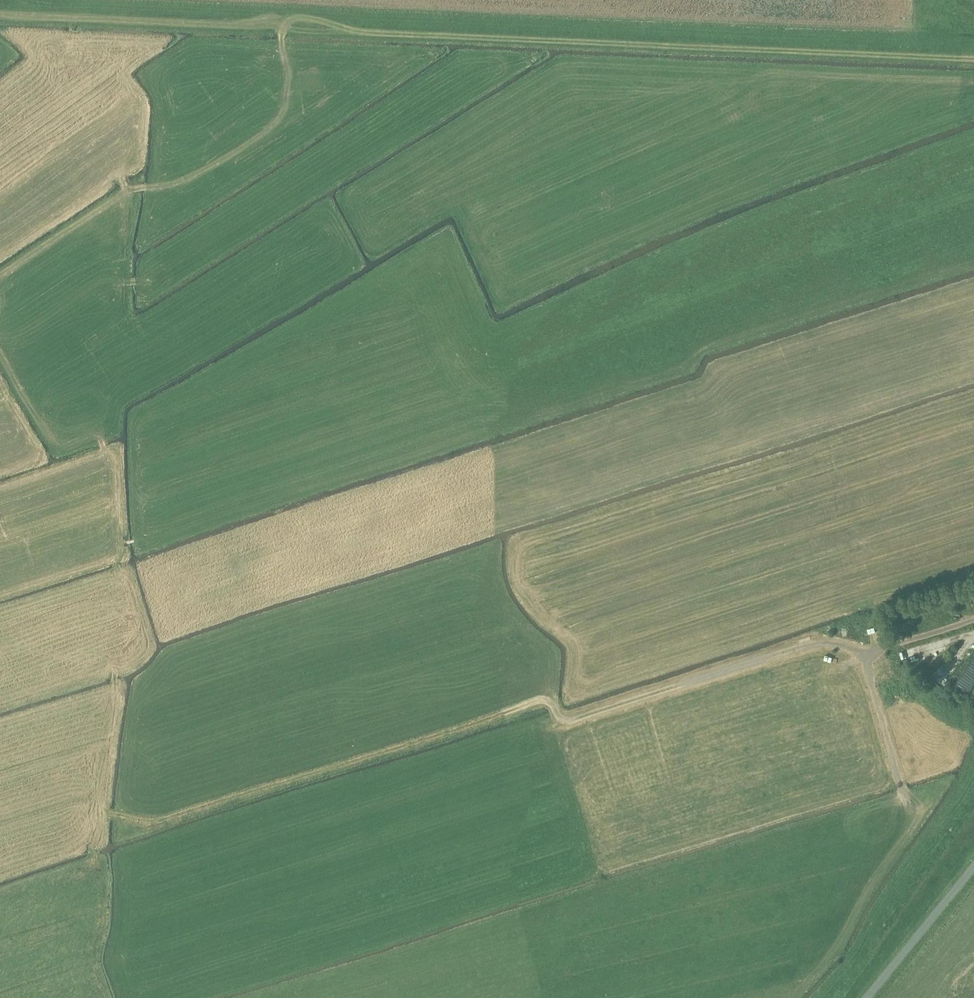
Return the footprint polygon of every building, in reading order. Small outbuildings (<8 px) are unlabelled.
[(902,659),(912,656),(910,650),(900,653),(902,659)] [(969,686),(973,679),(973,655),(957,677),(969,686)] [(939,666),(931,679),(944,687),(952,673),(939,666)]
